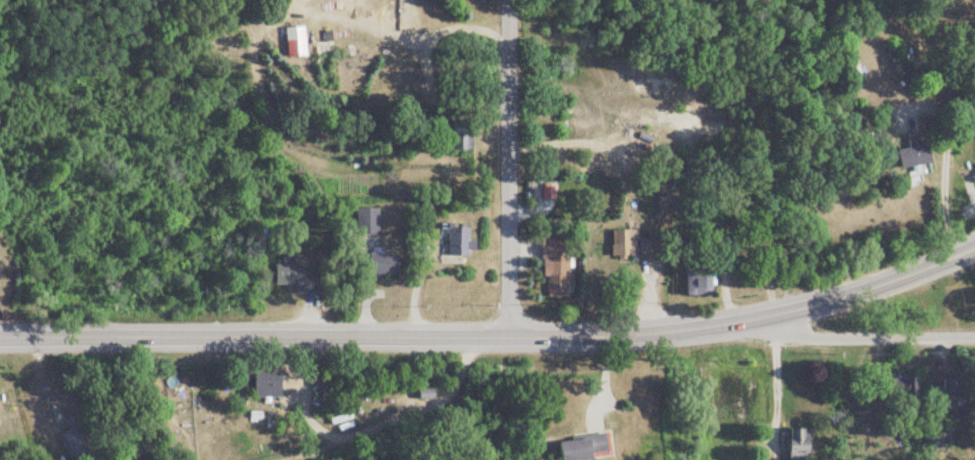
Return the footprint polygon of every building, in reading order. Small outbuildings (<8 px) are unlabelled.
[(302,58),(302,29),(284,29),(284,58),(302,58)] [(377,209),(353,209),(353,247),(377,247),(377,209)] [(437,263),(464,264),(465,227),(438,226),(437,263)] [(542,240),(543,298),(569,298),(568,240),(542,240)] [(281,400),(281,375),(253,375),(253,400),(281,400)] [(960,398),(959,378),(944,378),(944,398),(960,398)] [(309,399),(328,399),(328,380),(309,380),(309,399)] [(432,391),(416,391),(416,399),(432,399),(432,391)] [(816,436),(808,437),(807,428),(790,430),(792,459),(818,459),(816,436)] [(66,459),(76,459),(86,455),(73,429),(55,438),(66,459)] [(608,436),(565,441),(567,459),(588,459),(611,457),(608,436)]
